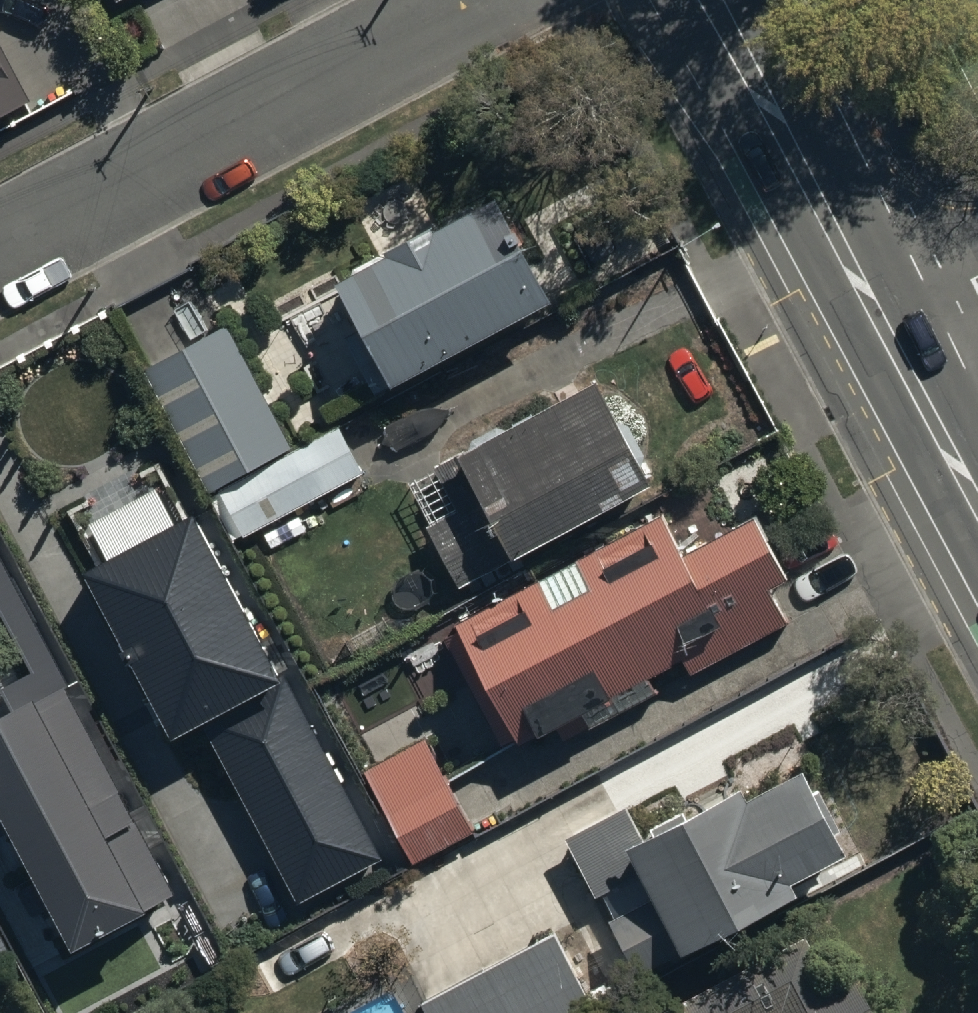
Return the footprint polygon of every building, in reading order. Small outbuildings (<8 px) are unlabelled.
[(0,41),(0,109),(30,91),(0,41)] [(334,270),(389,371),(549,284),(494,184),(429,220),(425,214),(384,236),(387,241),(334,270)] [(287,442),(222,320),(142,363),(206,484),(287,442)] [(462,588),(653,487),(596,381),(405,482),(462,588)] [(337,428),(219,491),(245,539),(362,477),(337,428)] [(279,682),(192,519),(174,528),(154,491),(88,525),(108,562),(80,577),(170,746),(203,728),(298,908),(387,861),(288,677),(279,682)] [(660,500),(453,610),(520,737),(682,651),(690,667),(784,618),(761,575),(783,564),(751,505),(682,542),(660,500)] [(31,673),(0,689),(13,714),(0,721),(0,819),(71,951),(177,895),(0,566),(0,615),(31,673)] [(422,738),(361,771),(413,868),(474,836),(422,738)] [(740,773),(638,823),(627,799),(568,828),(596,886),(643,863),(656,889),(611,910),(640,969),(733,923),(727,912),(794,879),(786,864),(839,838),(800,757),(745,784),(740,773)] [(553,927),(422,994),(431,1012),(583,1012),(595,1007),(553,927)] [(845,970),(828,980),(803,934),(658,1012),(869,1012),(845,970)] [(8,954),(0,939),(0,958),(8,954)]
